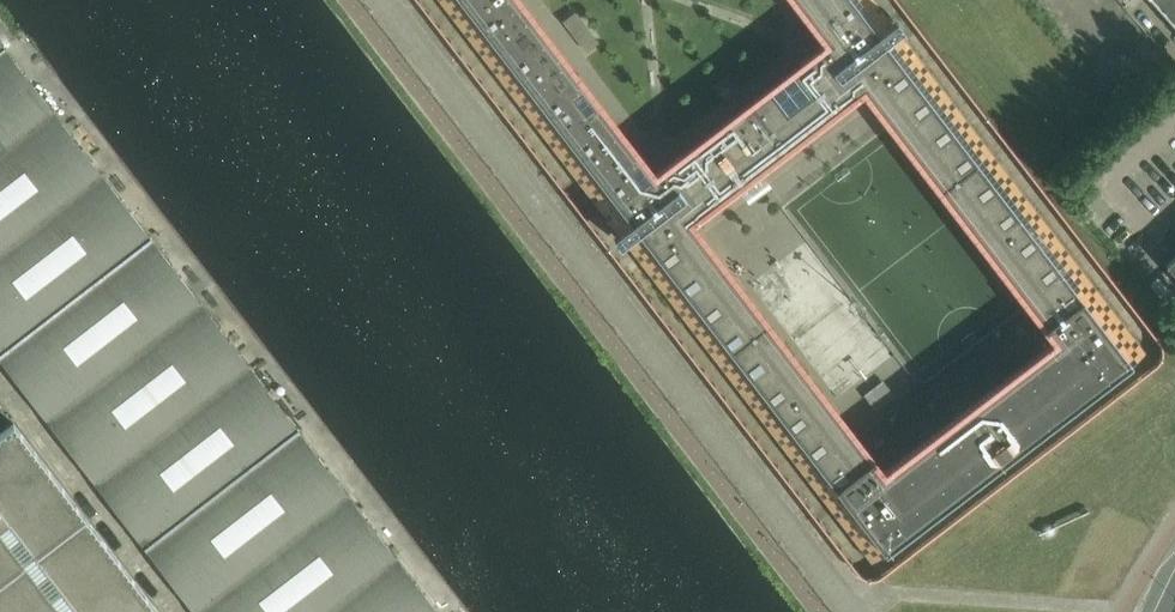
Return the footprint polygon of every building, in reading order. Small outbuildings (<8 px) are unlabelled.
[(871,561),(1145,351),(899,31),(875,0),(795,0),(828,43),(682,155),(655,176),(520,0),(440,0),(871,561)] [(1174,26),(1174,0),(1152,0),(1174,26)] [(0,42),(0,357),(196,611),(438,611),(0,42)] [(1166,263),(1168,266),(1174,274),(1174,256),(1166,263)] [(0,435),(0,611),(159,611),(14,424),(0,435)]
